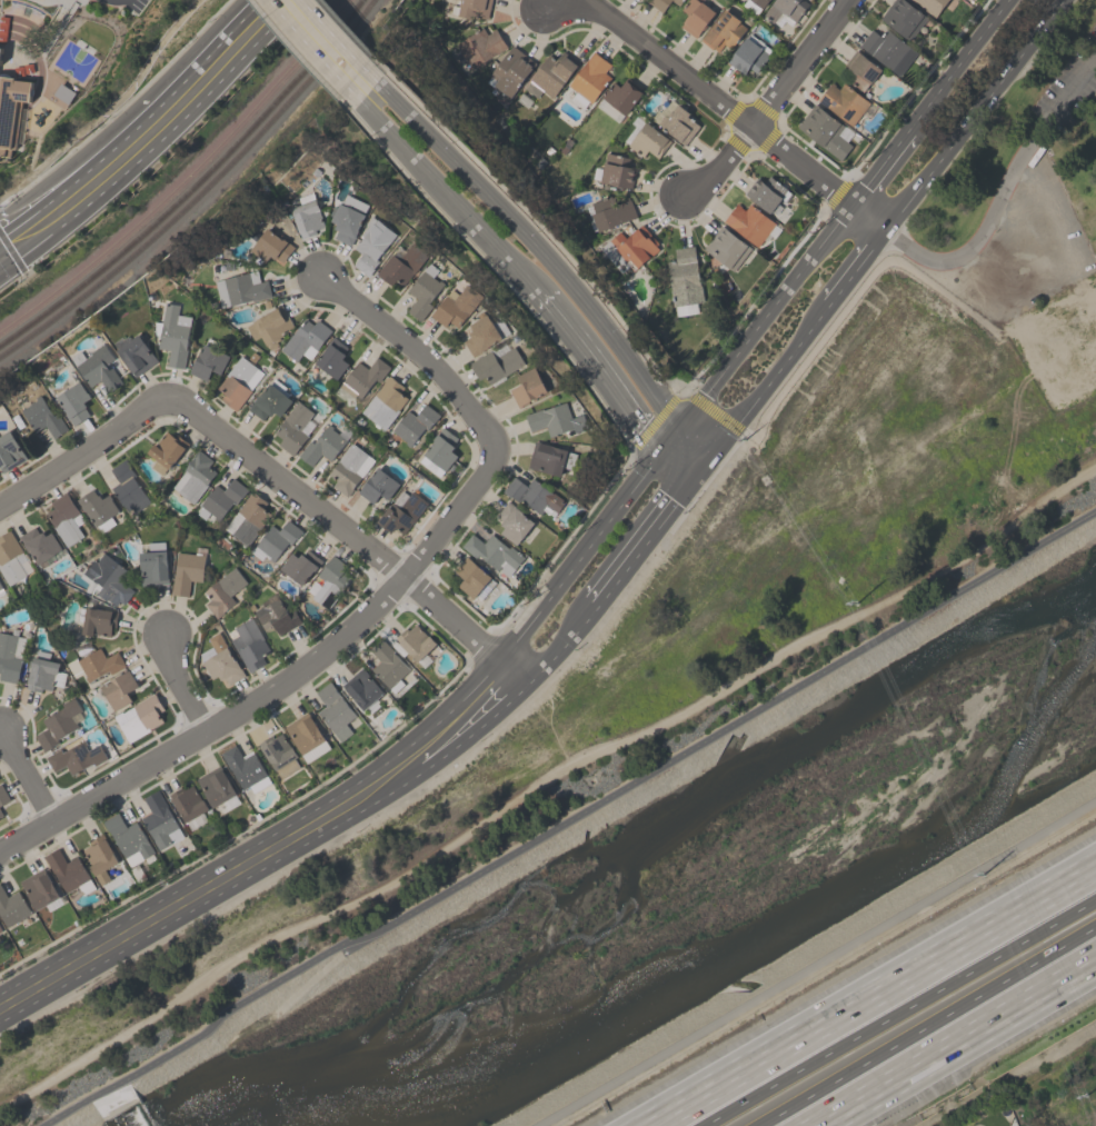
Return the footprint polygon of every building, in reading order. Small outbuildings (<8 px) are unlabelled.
[(457,6),(458,0),(491,0),(487,19),(471,14),(471,19),(444,12),(446,2),(457,6)] [(662,14),(645,0),(682,0),(678,6),(672,1),(662,14)] [(682,10),(690,0),(697,0),(714,12),(696,37),(681,27),(690,16),(682,10)] [(761,9),(751,0),(769,0),(761,9)] [(763,14),(774,0),(804,0),(807,3),(808,3),(795,21),(794,21),(790,24),(784,20),(778,27),(763,14)] [(879,18),(893,0),(905,0),(927,17),(909,40),(879,18)] [(934,17),(912,0),(946,0),(934,17)] [(724,8),(740,20),(739,22),(746,27),(733,47),(724,41),(719,48),(704,38),(724,8)] [(23,49),(32,26),(3,15),(0,23),(0,40),(23,49)] [(495,27),(507,47),(468,69),(454,43),(482,27),(486,34),(490,31),(490,30),(495,27)] [(858,46),(870,29),(879,36),(884,29),(916,53),(899,77),(858,46)] [(770,49),(768,53),(769,54),(756,73),(748,68),(743,74),(727,62),(746,37),(747,38),(749,33),(757,39),(758,39),(764,42),(763,43),(770,49)] [(500,103),(495,99),(495,93),(497,89),(492,84),(499,77),(491,71),(511,44),(536,63),(505,103),(500,103)] [(843,63),(854,48),(881,69),(869,84),(868,83),(863,92),(847,80),(853,72),(843,63)] [(610,64),(605,72),(611,77),(591,103),(588,101),(582,109),(570,99),(576,91),(567,84),(592,51),(610,64)] [(548,53),(556,59),(560,52),(577,64),(552,98),(541,90),(536,99),(522,89),(529,80),(528,80),(548,53)] [(14,147),(0,146),(0,78),(32,82),(31,103),(17,102),(14,147)] [(612,81),(619,86),(625,79),(642,92),(626,116),(625,113),(618,122),(596,106),(602,98),(601,97),(612,81)] [(850,126),(816,100),(830,81),(839,88),(844,83),(869,102),(850,126)] [(651,119),(654,117),(652,116),(657,109),(659,111),(662,106),(665,107),(670,99),(689,112),(687,116),(699,124),(685,145),(651,119)] [(851,146),(840,160),(796,128),(814,102),(844,124),(837,134),(851,146)] [(641,158),(627,146),(628,145),(622,140),(635,127),(630,122),(636,116),(645,122),(646,121),(670,141),(657,158),(648,150),(641,158)] [(625,166),(635,168),(630,188),(599,181),(606,152),(626,157),(625,166)] [(787,189),(786,190),(789,192),(783,201),(780,199),(777,203),(781,207),(776,213),(771,210),(769,213),(745,193),(757,178),(764,182),(770,175),(787,189)] [(297,197),(311,192),(313,199),(315,199),(318,210),(317,210),(322,227),(313,230),(316,233),(300,238),(290,207),(300,205),(297,197)] [(335,223),(329,221),(337,202),(340,205),(345,195),(367,205),(362,213),(363,215),(349,246),(332,238),(337,230),(332,228),(335,223)] [(616,203),(629,198),(636,217),(598,232),(590,213),(594,211),(590,203),(611,196),(616,203)] [(775,223),(780,229),(774,238),(770,235),(765,240),(763,239),(756,247),(723,220),(736,203),(745,210),(749,203),(775,223)] [(395,233),(376,259),(378,261),(367,276),(352,265),(360,253),(352,248),(361,237),(359,236),(367,226),(363,223),(370,216),(395,233)] [(658,249),(632,271),(614,248),(615,248),(608,239),(619,231),(624,238),(641,223),(658,243),(655,246),(658,249)] [(703,248),(721,225),(750,248),(731,271),(703,248)] [(280,266),(268,257),(265,262),(248,250),(265,228),(281,240),(282,238),(295,247),(280,266)] [(427,255),(402,286),(395,280),(390,285),(375,273),(390,253),(398,259),(411,242),(427,255)] [(666,261),(675,260),(674,247),(693,245),(696,263),(698,262),(703,301),(696,302),(697,312),(676,316),(675,306),(671,306),(666,261)] [(428,262),(437,269),(431,277),(437,281),(438,280),(442,283),(428,302),(431,306),(419,320),(406,310),(416,298),(406,291),(428,262)] [(271,296),(252,301),(251,300),(220,308),(213,281),(257,270),(259,281),(267,280),(271,296)] [(457,293),(465,283),(481,297),(456,328),(448,321),(444,327),(429,316),(450,289),(457,293)] [(189,317),(185,349),(187,349),(183,368),(166,366),(168,351),(169,350),(157,348),(159,335),(155,335),(153,321),(161,322),(163,302),(178,305),(177,315),(189,317)] [(267,346),(266,346),(260,336),(253,339),(246,326),(252,322),(251,321),(281,305),(293,328),(282,333),(282,336),(278,338),(279,339),(276,340),(277,345),(275,347),(273,348),(271,349),(268,349),(267,346)] [(471,357),(461,341),(469,337),(467,332),(471,330),(468,325),(477,318),(475,315),(480,310),(484,315),(485,313),(489,320),(501,338),(471,357)] [(301,353),(296,361),(280,349),(305,318),(312,325),(317,319),(331,331),(316,350),(317,350),(309,360),(301,353)] [(157,360),(134,377),(108,340),(122,330),(129,339),(138,333),(157,360)] [(336,379),(313,362),(333,337),(347,348),(342,353),(345,355),(341,359),(348,363),(336,379)] [(69,357),(80,350),(84,358),(90,355),(88,352),(102,342),(113,359),(104,365),(108,369),(111,367),(121,381),(107,390),(99,380),(89,387),(69,357)] [(189,372),(205,342),(229,356),(219,375),(211,370),(206,381),(189,372)] [(484,376),(478,379),(468,363),(489,350),(494,357),(512,346),(524,363),(489,385),(484,376)] [(262,372),(263,372),(250,390),(251,391),(236,411),(219,399),(225,393),(217,387),(226,376),(226,375),(240,356),(262,372)] [(376,356),(390,367),(378,382),(375,379),(361,397),(356,392),(353,397),(339,385),(358,361),(367,368),(376,356)] [(517,407),(508,390),(519,383),(516,376),(532,366),(546,391),(517,407)] [(383,430),(360,411),(389,375),(403,387),(399,392),(407,398),(398,409),(399,411),(383,430)] [(90,397),(83,401),(87,407),(84,408),(89,415),(73,426),(64,413),(67,412),(56,397),(79,380),(90,397)] [(247,408),(269,382),(291,401),(279,416),(273,411),(270,416),(267,413),(261,420),(247,408)] [(67,428),(53,438),(44,426),(36,431),(21,410),(36,400),(34,398),(39,395),(52,415),(57,412),(67,428)] [(300,430),(307,436),(292,456),(278,445),(282,439),(273,432),(297,400),(313,412),(300,430)] [(585,425),(582,425),(585,429),(574,432),(572,428),(548,437),(545,426),(529,431),(524,415),(542,408),(542,409),(565,402),(570,418),(581,413),(585,425)] [(415,416),(425,403),(439,416),(434,422),(434,421),(426,430),(424,428),(409,447),(405,444),(405,442),(399,438),(399,437),(391,430),(407,410),(415,416)] [(298,456),(309,440),(313,442),(327,424),(332,427),(331,429),(337,434),(345,424),(352,430),(348,437),(329,461),(319,455),(311,466),(298,456)] [(457,438),(452,445),(454,446),(450,450),(457,456),(445,470),(439,477),(419,460),(424,454),(422,454),(434,440),(431,439),(442,427),(457,438)] [(2,472),(0,469),(0,436),(10,430),(26,459),(2,472)] [(188,444),(168,469),(167,468),(161,475),(150,466),(156,459),(147,452),(153,444),(155,444),(166,430),(173,436),(176,434),(188,444)] [(575,454),(571,469),(561,467),(559,476),(527,467),(534,441),(567,450),(566,451),(575,454)] [(347,497),(331,486),(336,480),(328,474),(351,442),(373,459),(351,489),(352,489),(347,497)] [(216,472),(192,505),(176,491),(177,491),(172,487),(186,470),(185,469),(187,466),(186,466),(200,446),(217,459),(210,468),(216,472)] [(133,512),(131,508),(127,511),(110,487),(119,481),(110,468),(124,458),(136,475),(133,477),(150,502),(133,512)] [(399,484),(387,499),(380,494),(372,504),(357,491),(377,466),(399,484)] [(552,516),(544,509),(540,515),(519,499),(517,501),(502,491),(514,476),(526,486),(531,478),(549,490),(564,500),(552,516)] [(199,505),(216,484),(223,490),(233,477),(248,489),(241,497),(240,497),(235,504),(232,502),(219,519),(209,512),(205,519),(197,514),(201,507),(199,505)] [(96,496),(99,495),(101,499),(108,495),(119,511),(96,527),(84,511),(83,511),(76,499),(91,489),(96,496)] [(49,501),(66,490),(79,512),(79,514),(83,521),(77,526),(83,536),(66,547),(44,514),(53,508),(49,501)] [(268,501),(263,508),(271,515),(247,546),(225,528),(238,511),(236,510),(252,490),(268,501)] [(393,528),(391,531),(390,532),(376,521),(390,502),(391,502),(401,490),(408,496),(411,491),(427,504),(402,535),(393,528)] [(515,546),(499,532),(504,527),(499,524),(502,521),(496,515),(508,500),(522,512),(521,512),(534,522),(515,546)] [(273,560),(255,546),(271,525),(278,530),(287,519),(301,531),(296,538),(289,545),(287,544),(273,560)] [(61,549),(37,565),(29,552),(28,552),(18,536),(36,526),(40,532),(42,531),(46,536),(50,532),(61,549)] [(8,585),(0,571),(0,534),(9,529),(33,570),(8,585)] [(484,541),(490,534),(507,548),(509,546),(524,557),(507,577),(498,570),(501,567),(499,566),(496,570),(477,555),(476,557),(461,545),(471,532),(484,541)] [(147,541),(163,541),(163,549),(166,549),(168,584),(140,585),(139,552),(147,551),(147,541)] [(279,568),(291,552),(297,558),(301,554),(303,555),(308,549),(321,560),(301,586),(279,568)] [(128,571),(121,580),(133,590),(122,604),(119,601),(116,606),(107,598),(106,601),(96,592),(98,590),(92,586),(94,582),(82,572),(92,559),(96,561),(103,551),(128,571)] [(205,555),(201,581),(190,580),(188,596),(170,594),(173,574),(173,575),(177,551),(205,555)] [(326,609),(311,597),(323,581),(316,575),(332,555),(347,566),(343,571),(351,577),(326,609)] [(454,570),(466,556),(490,577),(471,598),(457,586),(464,579),(454,570)] [(230,595),(235,601),(223,610),(225,611),(216,618),(215,617),(205,604),(210,599),(203,591),(235,567),(246,582),(230,595)] [(256,612),(279,598),(287,612),(293,609),(301,621),(279,635),(272,624),(265,629),(260,622),(261,622),(256,612)] [(81,632),(84,607),(113,610),(117,610),(114,627),(111,626),(110,637),(81,632)] [(265,662),(249,672),(229,639),(238,635),(233,627),(252,616),(266,637),(263,638),(271,651),(261,657),(265,662)] [(416,622),(436,642),(425,654),(431,659),(424,667),(417,661),(416,662),(397,642),(398,642),(395,638),(406,627),(408,630),(416,622)] [(199,654),(212,646),(207,638),(218,631),(222,639),(245,675),(228,685),(225,678),(220,680),(218,676),(212,679),(202,661),(203,660),(199,654)] [(18,682),(0,680),(0,632),(17,635),(12,657),(21,658),(18,682)] [(371,668),(379,660),(368,648),(381,637),(393,651),(408,669),(399,678),(403,684),(393,692),(389,687),(388,688),(371,668)] [(104,657),(117,650),(124,666),(110,674),(108,670),(87,682),(84,678),(86,677),(83,672),(73,678),(67,666),(66,664),(76,657),(77,660),(99,647),(104,657)] [(62,687),(52,685),(51,690),(41,688),(41,691),(26,687),(32,656),(34,657),(36,649),(50,652),(48,660),(60,662),(58,671),(66,672),(62,687)] [(340,685),(361,667),(383,692),(362,710),(340,685)] [(137,686),(127,691),(131,701),(113,711),(99,686),(128,670),(137,686)] [(315,692),(329,680),(336,689),(335,690),(355,716),(345,724),(351,733),(340,741),(317,711),(325,706),(315,692)] [(113,716),(121,711),(122,713),(132,707),(131,706),(153,692),(163,709),(158,713),(162,721),(149,729),(149,730),(129,743),(113,716)] [(78,727),(57,739),(59,743),(43,751),(34,736),(46,728),(41,720),(74,700),(80,711),(72,716),(78,727)] [(306,763),(282,726),(307,710),(329,748),(306,763)] [(298,757),(293,759),(299,767),(280,778),(273,768),(272,768),(257,744),(270,735),(272,738),(281,731),(298,757)] [(64,766),(53,771),(44,756),(60,748),(62,751),(83,740),(87,746),(86,746),(88,750),(99,744),(107,759),(94,766),(93,763),(70,775),(64,766)] [(241,756),(251,750),(270,783),(252,793),(248,785),(242,788),(231,769),(229,770),(219,753),(235,744),(241,756)] [(226,810),(222,803),(212,808),(195,777),(219,764),(236,794),(235,795),(239,803),(226,810)] [(10,799),(0,805),(0,783),(10,799)] [(190,829),(186,821),(185,821),(168,794),(180,787),(182,790),(191,785),(201,800),(202,799),(208,809),(202,813),(207,820),(190,829)] [(182,835),(170,840),(171,843),(158,849),(141,817),(150,813),(142,798),(159,789),(168,805),(167,806),(182,835)] [(102,821),(118,813),(126,826),(134,820),(153,853),(152,854),(155,858),(147,864),(143,858),(130,866),(108,830),(107,830),(102,821)] [(104,869),(110,879),(99,885),(87,864),(89,863),(81,849),(89,845),(88,843),(102,834),(118,861),(104,869)] [(94,888),(82,895),(77,886),(64,893),(43,856),(58,848),(66,863),(77,856),(94,888)] [(36,910),(19,881),(42,867),(44,873),(46,871),(60,896),(36,910)] [(7,927),(0,916),(0,886),(7,897),(17,890),(31,913),(7,927)]
